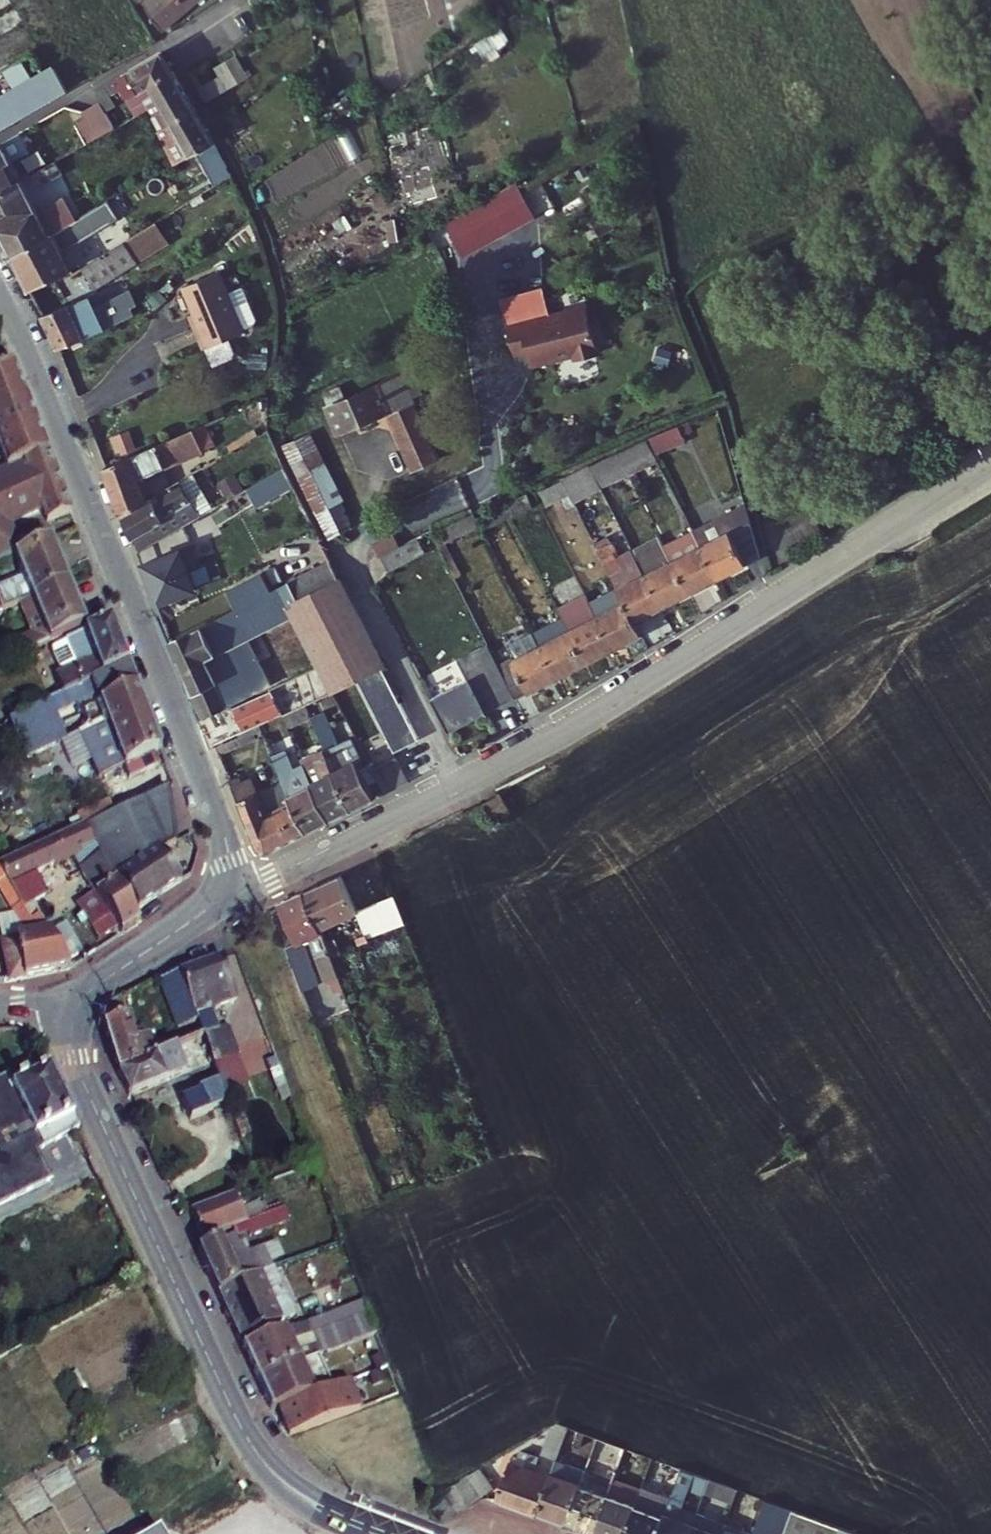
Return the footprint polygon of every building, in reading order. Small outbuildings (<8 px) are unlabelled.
[(202,0),(152,0),(150,1),(166,29),(202,0)] [(163,54),(94,97),(101,108),(114,131),(144,112),(151,107),(147,101),(155,96),(178,82),(163,54)] [(26,75),(33,71),(30,66),(24,70),(26,75)] [(0,116),(0,137),(65,99),(54,80),(52,75),(38,83),(10,100),(21,119),(12,123),(6,113),(0,116)] [(194,111),(185,96),(178,82),(155,96),(166,117),(162,120),(167,128),(194,111)] [(114,131),(101,108),(72,125),(75,131),(67,136),(78,153),(114,131)] [(175,167),(211,143),(194,111),(167,128),(162,131),(166,138),(161,142),(175,167)] [(166,138),(162,131),(156,121),(151,124),(161,142),(166,138)] [(26,139),(5,153),(16,171),(37,157),(26,139)] [(22,180),(16,171),(5,153),(0,155),(0,202),(20,190),(17,183),(22,180)] [(63,181),(56,167),(35,181),(42,194),(63,181)] [(191,200),(212,186),(206,175),(184,188),(191,200)] [(84,225),(72,205),(47,220),(22,180),(17,183),(20,190),(0,202),(0,210),(2,213),(0,214),(0,220),(26,262),(84,225)] [(518,188),(450,225),(466,254),(479,247),(481,251),(536,221),(518,188)] [(26,262),(47,296),(85,270),(76,253),(119,224),(110,209),(84,225),(26,262)] [(167,216),(135,238),(146,257),(177,235),(167,216)] [(104,284),(146,257),(135,238),(93,265),(104,284)] [(245,277),(234,255),(199,273),(215,306),(210,308),(233,351),(252,342),(254,336),(247,322),(263,315),(262,313),(271,308),(273,302),(265,284),(251,290),(245,277)] [(245,277),(251,290),(265,284),(258,270),(245,277)] [(148,318),(146,313),(152,311),(145,295),(109,310),(104,298),(58,318),(70,351),(148,318)] [(567,309),(507,323),(512,344),(521,342),(527,345),(527,349),(531,364),(573,354),(579,357),(593,354),(597,349),(589,312),(569,316),(567,309)] [(521,342),(512,344),(513,351),(527,349),(527,345),(521,342)] [(4,469),(32,456),(48,449),(17,362),(0,371),(0,456),(4,469)] [(415,367),(350,399),(344,385),(332,391),(350,431),(402,405),(429,464),(455,453),(425,389),(415,367)] [(237,434),(229,416),(112,465),(131,515),(156,502),(148,482),(245,439),(242,432),(237,434)] [(693,432),(653,451),(660,465),(690,451),(687,445),(697,440),(693,432)] [(325,442),(290,458),(335,547),(362,534),(351,511),(355,509),(325,442)] [(653,451),(624,464),(634,485),(663,471),(660,465),(653,451)] [(22,550),(13,526),(40,514),(46,524),(58,516),(32,456),(4,469),(0,471),(0,560),(22,550)] [(241,482),(230,461),(213,470),(225,491),(241,482)] [(624,464),(596,477),(606,499),(634,485),(624,464)] [(257,504),(292,489),(284,470),(249,485),(257,504)] [(596,477),(568,490),(578,512),(606,499),(596,477)] [(131,515),(145,555),(207,521),(189,483),(156,502),(131,515)] [(549,519),(552,525),(578,512),(568,490),(541,503),(542,504),(549,519)] [(227,510),(236,505),(232,497),(223,502),(227,510)] [(520,514),(527,530),(549,519),(542,504),(520,514)] [(439,526),(442,539),(480,529),(477,516),(439,526)] [(748,524),(761,574),(765,573),(752,522),(748,524)] [(761,574),(748,524),(699,547),(722,593),(761,574)] [(379,556),(385,568),(405,559),(400,547),(379,556)] [(722,593),(699,547),(671,561),(692,606),(722,593)] [(13,568),(27,595),(0,608),(0,613),(1,615),(0,615),(0,627),(9,623),(22,617),(35,611),(69,593),(48,549),(13,568)] [(405,559),(385,568),(392,584),(430,566),(423,550),(405,559)] [(638,565),(644,578),(664,620),(692,606),(671,561),(667,552),(638,565)] [(239,709),(227,710),(202,721),(213,753),(255,734),(265,729),(276,724),(299,713),(384,674),(332,568),(274,596),(238,613),(174,643),(194,698),(217,687),(252,671),(241,648),(301,621),(323,666),(270,691),(272,695),(239,709)] [(238,613),(274,596),(263,577),(229,594),(238,613)] [(644,578),(615,592),(625,614),(634,634),(664,620),(644,578)] [(56,652),(89,636),(69,593),(35,611),(56,652)] [(615,661),(599,626),(589,604),(559,617),(565,629),(587,675),(615,661)] [(37,645),(44,659),(56,652),(35,611),(22,617),(37,645)] [(634,634),(625,614),(599,626),(615,661),(641,649),(634,634)] [(587,675),(565,629),(537,643),(542,653),(559,688),(587,675)] [(131,677),(114,630),(72,652),(71,658),(51,668),(54,673),(48,676),(58,695),(43,703),(50,717),(51,717),(131,677)] [(559,688),(542,653),(537,643),(535,639),(509,652),(516,666),(499,674),(516,709),(559,688)] [(23,669),(44,659),(37,645),(16,656),(23,669)] [(101,722),(140,703),(131,677),(51,717),(59,732),(64,729),(76,732),(81,731),(101,722)] [(227,710),(217,687),(194,698),(202,721),(227,710)] [(108,737),(145,718),(140,703),(101,722),(108,737)] [(281,736),(305,725),(299,713),(276,724),(281,736)] [(63,740),(59,732),(51,717),(50,717),(10,737),(22,760),(63,740)] [(89,766),(151,735),(145,718),(108,737),(82,749),(89,766)] [(347,816),(368,806),(351,771),(356,768),(345,747),(332,753),(316,720),(305,725),(319,756),(347,816)] [(289,806),(303,837),(325,826),(308,792),(297,797),(265,729),(255,734),(261,745),(289,806)] [(218,765),(261,745),(255,734),(213,753),(218,765)] [(154,743),(151,735),(89,766),(91,769),(92,769),(96,771),(154,743)] [(29,775),(70,755),(63,740),(22,760),(29,775)] [(154,743),(96,771),(92,769),(91,769),(102,794),(127,783),(128,785),(156,772),(163,769),(154,743)] [(325,826),(347,816),(319,756),(311,760),(311,759),(296,766),(308,792),(325,826)] [(427,780),(415,756),(367,778),(379,802),(427,780)] [(132,795),(161,782),(156,772),(128,785),(132,795)] [(303,837),(289,806),(263,817),(248,785),(239,789),(236,783),(226,787),(250,853),(260,856),(303,837)] [(174,841),(168,790),(92,825),(127,900),(175,878),(161,847),(174,841)] [(92,825),(0,867),(0,898),(9,911),(35,906),(46,898),(34,876),(52,868),(58,871),(73,864),(90,897),(77,907),(97,941),(117,934),(121,936),(139,927),(127,900),(92,825)] [(344,916),(328,878),(294,893),(311,935),(346,920),(344,916)] [(294,893),(268,905),(284,947),(292,943),(299,940),(302,948),(315,983),(329,978),(311,935),(294,893)] [(393,924),(384,900),(364,908),(374,932),(393,924)] [(10,979),(42,979),(64,974),(63,961),(35,906),(9,911),(0,916),(0,936),(10,979)] [(364,908),(344,916),(346,920),(353,940),(374,932),(364,908)] [(292,943),(295,950),(302,948),(299,940),(292,943)] [(358,950),(355,942),(348,946),(351,953),(358,950)] [(279,957),(307,1025),(323,1018),(295,950),(279,957)] [(228,998),(212,959),(168,977),(186,1022),(205,1067),(230,1057),(219,1029),(209,1033),(202,1012),(226,1003),(228,998)] [(186,1022),(168,977),(151,983),(170,1029),(186,1022)] [(93,1025),(113,1069),(147,1055),(137,1032),(124,1038),(109,1001),(97,1007),(93,1025)] [(113,1069),(125,1094),(186,1068),(176,1044),(147,1055),(113,1069)] [(280,1092),(264,1052),(255,1055),(272,1096),(280,1092)] [(237,1076),(230,1057),(205,1067),(211,1084),(212,1086),(237,1076)] [(59,1183),(45,1156),(87,1133),(56,1074),(18,1095),(0,1104),(0,1135),(10,1154),(0,1159),(0,1215),(59,1183)] [(18,1095),(12,1084),(0,1090),(0,1104),(18,1095)] [(173,1104),(177,1114),(217,1097),(212,1086),(211,1084),(189,1094),(190,1096),(173,1104)] [(10,1154),(0,1135),(0,1159),(10,1154)] [(202,1235),(223,1228),(235,1223),(250,1217),(238,1185),(188,1204),(202,1235)] [(262,1213),(268,1226),(280,1221),(275,1208),(262,1213)] [(235,1223),(238,1229),(241,1237),(268,1226),(262,1213),(250,1217),(235,1223)] [(223,1228),(225,1234),(238,1229),(235,1223),(223,1228)] [(225,1234),(196,1245),(218,1289),(273,1265),(272,1261),(286,1255),(278,1236),(241,1251),(237,1241),(229,1244),(225,1234)] [(273,1265),(218,1289),(239,1332),(295,1309),(276,1264),(273,1265)] [(284,1324),(243,1340),(260,1372),(300,1357),(284,1324)] [(313,1352),(322,1348),(319,1342),(310,1345),(313,1352)] [(260,1372),(275,1403),(282,1400),(315,1387),(300,1357),(260,1372)] [(353,1372),(315,1387),(282,1400),(295,1428),(365,1402),(353,1372)] [(587,1445),(576,1469),(571,1489),(583,1493),(587,1481),(598,1449),(587,1445)] [(430,1501),(443,1519),(491,1487),(479,1468),(430,1501)] [(527,1521),(565,1533),(569,1533),(581,1499),(564,1494),(568,1481),(550,1475),(548,1481),(542,1480),(540,1486),(539,1485),(527,1521)] [(569,1533),(598,1533),(607,1508),(613,1490),(587,1481),(583,1493),(581,1499),(569,1533)] [(662,1533),(693,1533),(710,1485),(701,1482),(690,1512),(688,1518),(683,1516),(670,1512),(662,1533)] [(512,1519),(503,1499),(513,1495),(510,1489),(461,1523),(469,1533),(491,1533),(512,1519)] [(598,1533),(630,1533),(638,1509),(644,1493),(632,1490),(625,1514),(607,1508),(598,1533)] [(524,1511),(513,1495),(503,1499),(512,1519),(524,1511)] [(630,1533),(662,1533),(663,1531),(665,1525),(670,1511),(650,1504),(645,1518),(641,1517),(643,1511),(638,1509),(630,1533)] [(795,1513),(788,1533),(857,1533),(795,1513)]
